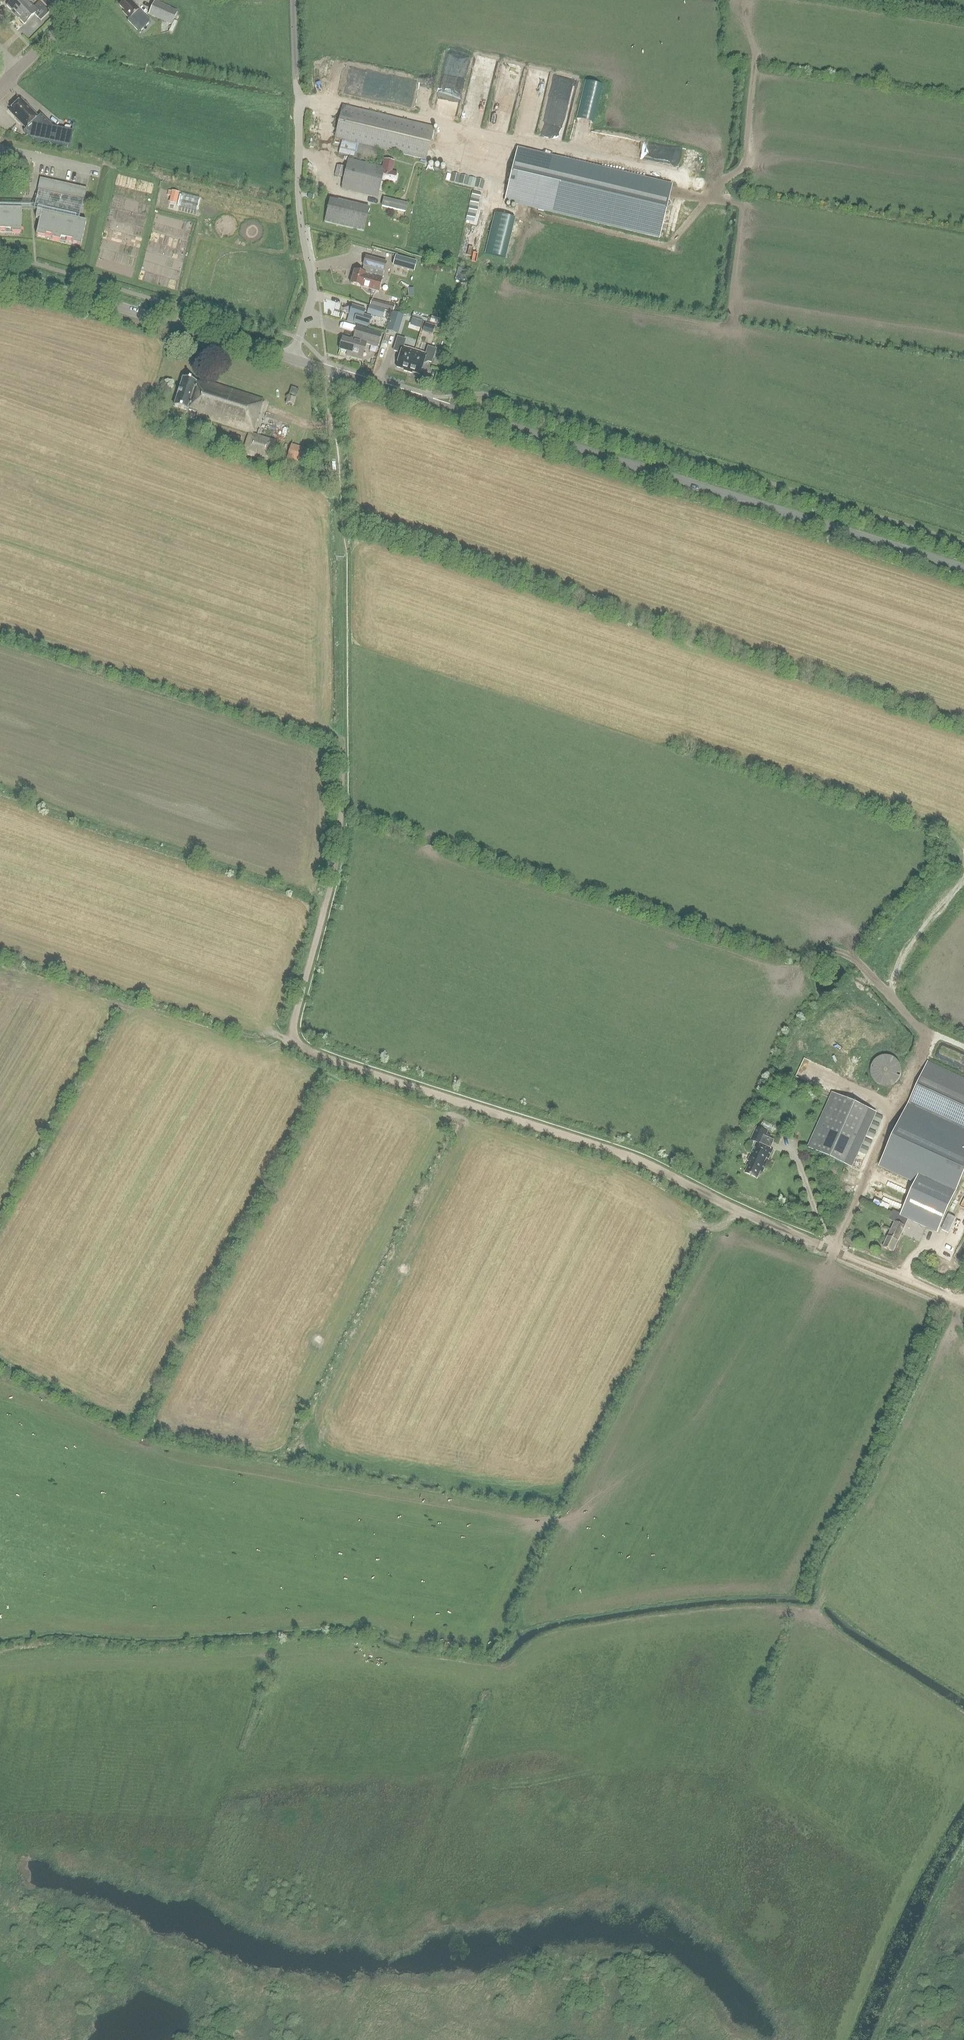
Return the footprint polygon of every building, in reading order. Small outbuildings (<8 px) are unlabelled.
[(8,5),(17,14),(29,2),(30,0),(13,0),(8,5)] [(52,12),(60,5),(55,0),(44,0),(42,2),(52,12)] [(139,32),(151,21),(139,9),(131,0),(125,0),(119,5),(125,11),(123,12),(129,18),(128,20),(139,32)] [(29,2),(17,14),(25,22),(35,13),(41,20),(50,12),(39,1),(34,7),(29,2)] [(171,24),(177,12),(155,2),(149,14),(171,24)] [(41,114),(38,116),(27,105),(26,106),(21,100),(20,100),(19,98),(9,108),(10,109),(9,110),(26,128),(23,131),(31,139),(70,147),(73,131),(53,126),(41,114)] [(334,138),(425,158),(433,125),(341,105),(334,138)] [(339,154),(377,162),(380,150),(342,141),(339,154)] [(505,201),(659,238),(672,186),(517,149),(505,201)] [(394,161),(384,159),(382,167),(348,159),(342,188),(378,197),(382,181),(394,184),(397,173),(391,171),(394,161)] [(335,175),(343,177),(345,167),(338,165),(335,175)] [(453,171),(451,179),(489,191),(491,183),(453,171)] [(57,215),(72,218),(79,220),(84,200),(87,189),(40,178),(38,190),(34,211),(37,212),(57,215)] [(172,191),(169,202),(176,204),(179,192),(172,191)] [(406,212),(409,203),(384,196),(382,205),(406,212)] [(324,222),(365,231),(370,206),(329,197),(324,222)] [(22,209),(7,208),(6,233),(21,233),(22,209)] [(36,235),(52,238),(57,215),(37,212),(36,218),(40,219),(36,235)] [(72,218),(57,215),(52,238),(66,242),(72,218)] [(72,218),(66,242),(81,245),(86,221),(79,220),(72,218)] [(396,255),(393,266),(414,272),(416,261),(396,255)] [(362,287),(361,288),(367,294),(374,295),(371,294),(372,290),(379,292),(381,282),(387,262),(366,256),(363,265),(364,266),(362,273),(354,270),(352,277),(351,276),(350,281),(351,281),(350,284),(362,287)] [(395,306),(372,299),(370,304),(393,311),(395,306)] [(372,317),(363,314),(365,309),(352,305),(351,308),(349,307),(348,313),(350,313),(347,322),(353,323),(354,322),(369,326),(372,317)] [(367,312),(381,316),(383,308),(370,305),(367,312)] [(393,312),(387,330),(398,333),(404,315),(393,312)] [(408,327),(418,330),(422,319),(412,316),(408,327)] [(435,326),(425,323),(422,331),(432,334),(435,326)] [(382,334),(356,326),(353,338),(350,337),(350,339),(342,337),(338,351),(346,353),(345,356),(361,361),(366,344),(378,347),(382,334)] [(408,372),(415,350),(414,351),(403,347),(406,340),(398,338),(394,351),(401,353),(396,367),(404,370),(404,371),(408,372)] [(415,350),(408,372),(412,373),(412,372),(420,375),(424,361),(432,363),(436,350),(428,347),(426,354),(415,351),(415,350)] [(249,433),(242,452),(269,461),(275,442),(252,434),(263,400),(208,382),(207,386),(197,382),(183,377),(174,405),(197,413),(196,415),(249,433)] [(285,404),(293,406),(298,390),(291,387),(285,404)] [(229,441),(239,444),(241,437),(231,434),(229,441)] [(287,458),(306,464),(310,450),(291,444),(287,458)] [(886,1087),(889,1087),(892,1086),(894,1085),(897,1083),(899,1080),(901,1078),(902,1075),(902,1071),(902,1068),(901,1065),(900,1063),(898,1060),(895,1058),(892,1056),(889,1055),(886,1055),(883,1055),(879,1056),(877,1057),(874,1059),(872,1062),(871,1065),(870,1067),(869,1071),(870,1074),(871,1077),(872,1080),(874,1083),(877,1085),(879,1086),(882,1087),(886,1087)] [(879,1166),(916,1183),(901,1215),(909,1218),(908,1219),(937,1233),(963,1175),(963,1079),(928,1062),(908,1103),(879,1166)] [(832,1093),(807,1148),(844,1165),(869,1110),(832,1093)] [(751,1139),(756,1142),(747,1164),(749,1165),(745,1172),(757,1178),(761,1170),(763,1171),(767,1163),(765,1162),(767,1157),(769,1158),(773,1149),(759,1143),(763,1135),(765,1136),(768,1131),(757,1126),(751,1139)] [(895,1222),(883,1247),(893,1252),(908,1219),(909,1218),(901,1215),(893,1211),(890,1219),(895,1222)]
